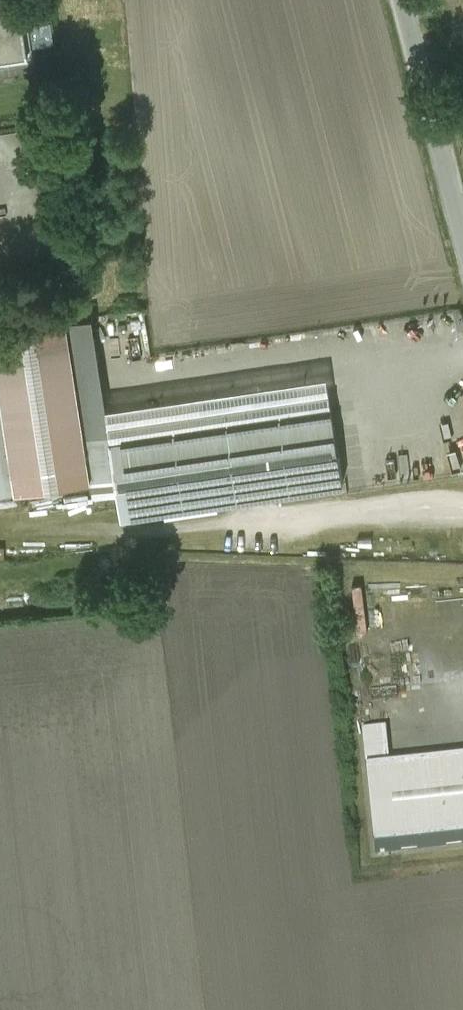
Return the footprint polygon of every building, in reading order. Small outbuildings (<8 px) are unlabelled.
[(27,47),(32,46),(26,4),(21,5),(21,3),(0,6),(0,51),(27,47)] [(0,51),(0,56),(28,52),(27,47),(0,51)] [(11,450),(10,450),(16,490),(90,479),(84,438),(110,434),(93,315),(33,324),(25,325),(0,329),(0,379),(11,450)] [(10,450),(11,450),(0,379),(0,452),(10,450)] [(331,406),(111,439),(110,434),(84,438),(90,479),(115,474),(118,494),(121,516),(343,483),(331,406)] [(16,490),(10,450),(0,452),(0,492),(16,490)] [(115,474),(90,479),(93,499),(118,494),(115,474)] [(391,770),(387,731),(362,733),(375,853),(462,843),(462,763),(391,770)]
